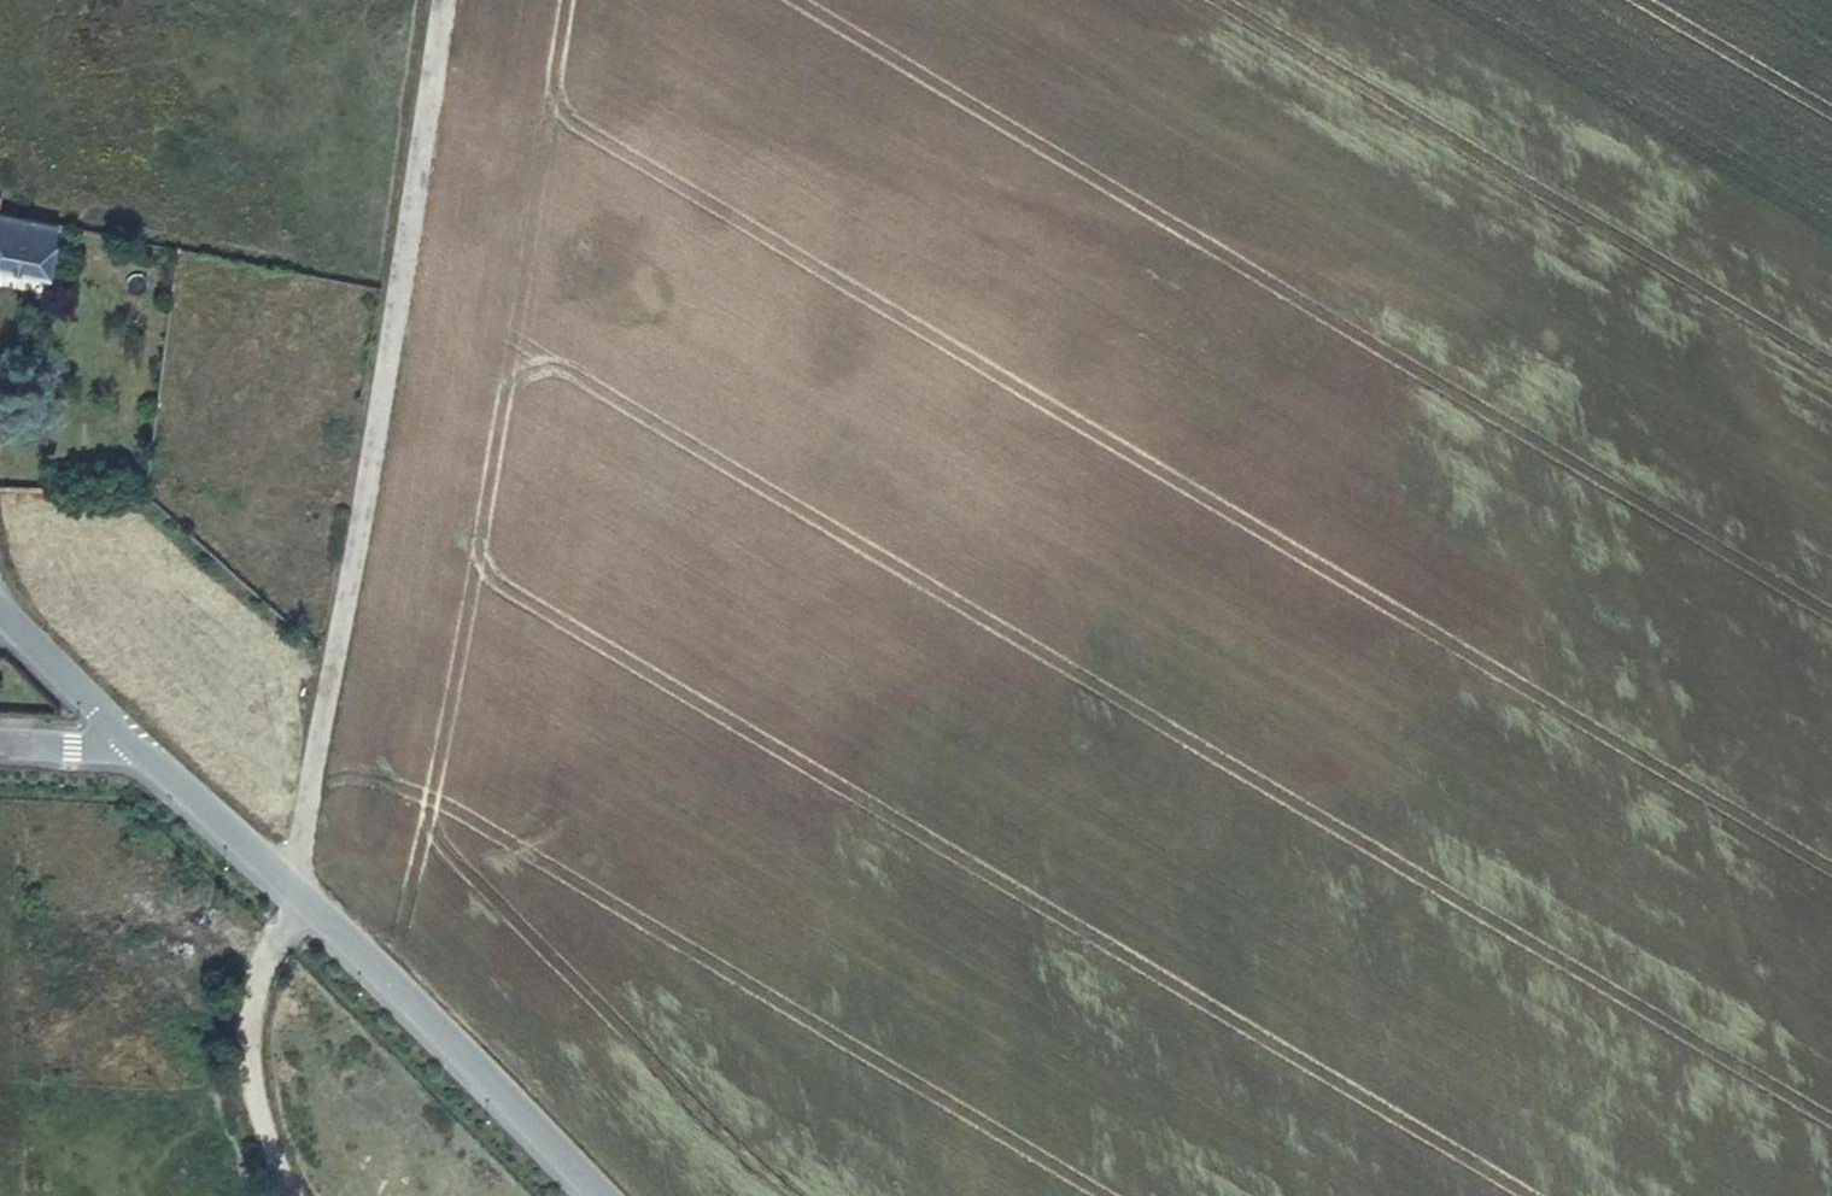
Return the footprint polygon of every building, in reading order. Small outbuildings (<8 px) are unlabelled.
[(56,223),(0,211),(0,264),(48,273),(55,242),(52,241),(56,223)]
